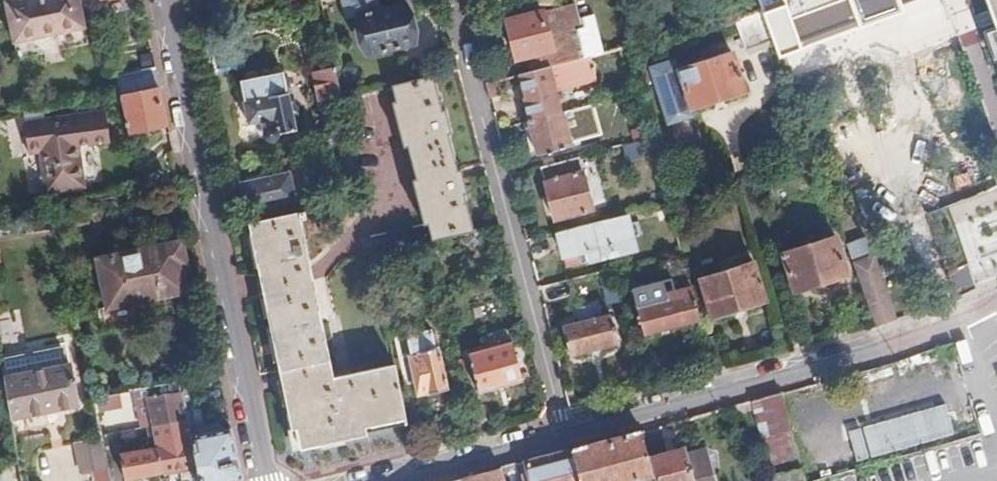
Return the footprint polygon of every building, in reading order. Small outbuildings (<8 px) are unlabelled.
[(11,42),(84,27),(78,0),(2,0),(11,42)] [(535,0),(523,0),(502,5),(516,57),(522,55),(526,71),(574,59),(566,30),(576,27),(570,5),(539,12),(535,0)] [(789,12),(795,9),(823,0),(785,0),(789,12)] [(990,6),(994,18),(996,26),(996,0),(988,0),(990,6)] [(410,1),(360,13),(369,53),(420,41),(410,1)] [(994,18),(990,6),(975,11),(980,23),(994,18)] [(767,21),(763,11),(737,18),(748,48),(774,41),(767,21)] [(84,27),(11,42),(14,59),(87,43),(84,27)] [(986,30),(996,61),(996,27),(986,30)] [(608,51),(622,47),(619,36),(591,43),(594,54),(608,51)] [(631,55),(629,48),(628,46),(622,47),(608,51),(611,60),(631,55)] [(649,51),(631,55),(638,84),(657,79),(649,51)] [(574,59),(526,71),(519,73),(526,99),(523,100),(529,121),(563,113),(555,82),(596,72),(592,55),(574,59)] [(718,56),(670,68),(681,110),(729,98),(718,56)] [(340,95),(334,68),(314,72),(318,93),(316,94),(318,102),(324,101),(324,98),(340,95)] [(112,78),(115,94),(123,134),(164,126),(152,70),(112,78)] [(278,73),(237,82),(241,99),(240,101),(244,124),(260,121),(261,127),(260,129),(260,132),(261,135),(262,137),(265,139),(267,140),(270,139),(273,138),(275,136),(276,133),(292,130),(284,91),(282,91),(278,73)] [(432,75),(392,84),(431,239),(471,230),(462,195),(467,194),(460,169),(456,170),(447,134),(451,133),(445,109),(441,110),(432,75)] [(563,113),(529,121),(538,156),(572,147),(571,143),(602,135),(594,105),(563,113)] [(19,123),(22,143),(35,141),(36,151),(42,193),(78,187),(72,146),(104,141),(99,111),(19,123)] [(35,141),(22,143),(23,153),(36,151),(35,141)] [(579,156),(541,165),(555,219),(592,210),(579,156)] [(820,173),(817,164),(812,166),(815,175),(820,173)] [(248,196),(227,200),(230,216),(251,212),(248,196)] [(298,210),(228,226),(259,373),(280,369),(297,449),(366,429),(407,417),(396,362),(335,379),(298,210)] [(627,214),(556,231),(566,268),(636,251),(627,214)] [(844,242),(873,325),(896,317),(866,235),(844,242)] [(825,237),(779,250),(792,295),(838,281),(825,237)] [(178,241),(147,246),(158,295),(183,290),(177,263),(182,262),(178,241)] [(158,295),(147,246),(93,257),(91,260),(93,262),(102,305),(158,295)] [(388,264),(385,248),(374,251),(377,266),(388,264)] [(980,255),(945,269),(954,295),(990,282),(980,255)] [(703,281),(710,310),(712,317),(764,302),(751,258),(701,273),(703,281)] [(613,268),(600,271),(603,284),(616,281),(613,268)] [(703,281),(691,284),(692,288),(694,294),(699,313),(710,310),(703,281)] [(669,294),(670,300),(694,294),(692,288),(669,294)] [(645,334),(701,320),(699,313),(694,294),(670,300),(639,308),(645,334)] [(578,319),(563,323),(571,352),(618,341),(611,312),(594,315),(591,304),(575,307),(578,319)] [(431,327),(395,335),(406,380),(416,378),(420,396),(428,419),(454,413),(438,344),(435,344),(431,327)] [(378,345),(392,342),(389,328),(375,331),(378,345)] [(87,381),(101,378),(91,332),(78,335),(87,381)] [(513,341),(469,353),(480,392),(524,380),(513,341)] [(3,377),(10,415),(75,400),(67,363),(3,377)] [(211,374),(209,364),(193,367),(195,377),(211,374)] [(173,367),(176,381),(177,383),(181,406),(193,403),(186,365),(173,367)] [(87,381),(91,397),(104,395),(101,378),(87,381)] [(181,406),(177,383),(140,390),(150,440),(118,447),(124,475),(193,462),(181,406)] [(876,396),(856,401),(864,430),(904,421),(895,385),(875,390),(876,396)] [(816,389),(782,397),(790,429),(793,440),(797,439),(799,443),(819,439),(817,433),(831,430),(832,433),(849,429),(841,398),(820,403),(816,389)] [(764,395),(733,404),(736,414),(754,409),(761,436),(790,429),(782,397),(780,391),(764,395)] [(197,480),(235,480),(240,475),(229,426),(213,430),(211,421),(201,423),(197,403),(194,404),(194,403),(193,403),(181,406),(193,462),(197,480)] [(790,429),(761,436),(772,473),(800,466),(793,440),(790,429)] [(569,449),(577,480),(643,480),(654,478),(647,454),(640,430),(569,449)] [(105,467),(99,437),(72,443),(78,471),(88,469),(105,467)] [(703,440),(681,445),(683,452),(705,447),(703,440)] [(654,480),(738,480),(727,441),(705,447),(683,452),(681,445),(647,454),(654,478),(654,480)] [(501,468),(505,480),(577,480),(569,449),(501,468)] [(90,480),(108,480),(105,467),(88,469),(90,480)] [(501,468),(452,480),(505,480),(501,468)] [(20,472),(7,474),(8,480),(21,480),(20,472)]
